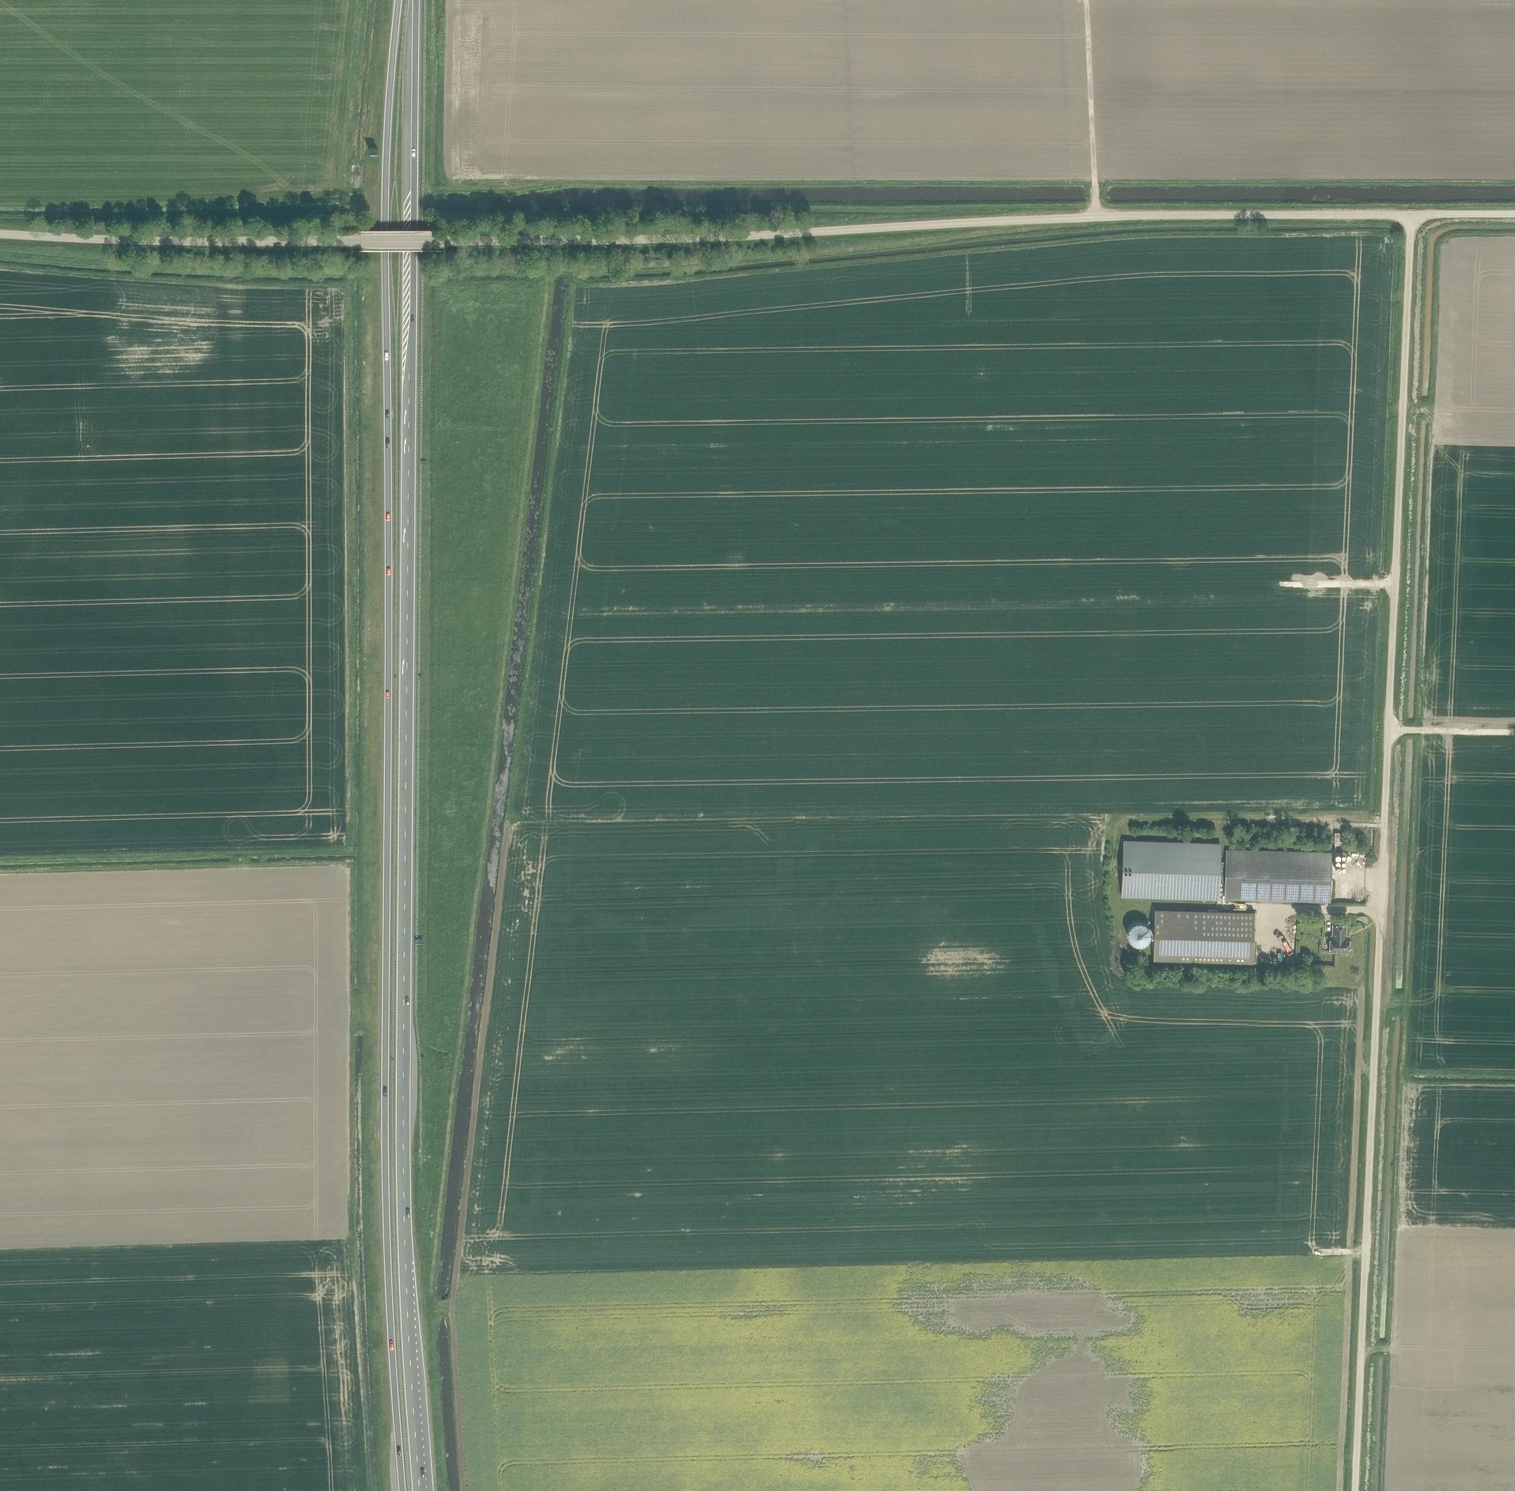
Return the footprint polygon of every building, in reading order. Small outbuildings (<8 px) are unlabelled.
[(1220,844),(1124,841),(1123,896),(1218,899),(1220,844)] [(1228,850),(1226,900),(1329,903),(1330,853),(1228,850)] [(1254,962),(1255,912),(1155,910),(1154,960),(1254,962)] [(1148,925),(1145,923),(1141,921),(1137,921),(1134,923),(1130,925),(1128,929),(1128,933),(1128,937),(1130,940),(1134,943),(1137,944),(1141,944),(1145,943),(1148,940),(1150,937),(1151,933),(1150,929),(1148,925)] [(1331,936),(1330,952),(1349,952),(1349,937),(1346,937),(1346,925),(1333,925),(1333,936),(1331,936)]
